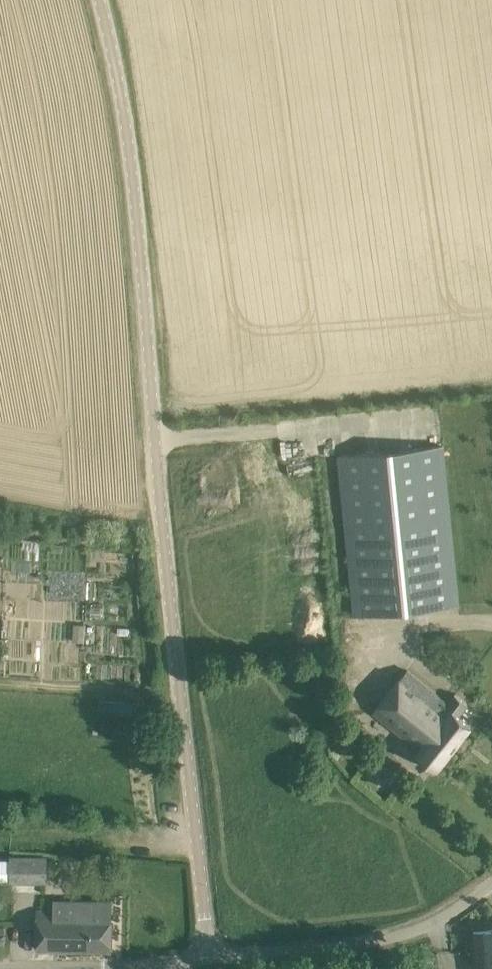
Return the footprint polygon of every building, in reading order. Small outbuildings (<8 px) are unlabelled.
[(355,615),(446,606),(458,605),(442,445),(339,455),(355,615)] [(455,693),(447,703),(407,670),(373,711),(420,749),(416,755),(435,770),(471,724),(459,714),(468,704),(455,693)] [(10,880),(10,882),(13,882),(47,882),(47,855),(10,855),(10,858),(0,858),(0,880),(10,880)] [(111,902),(91,901),(77,901),(77,911),(38,911),(38,929),(37,949),(110,950),(111,902)]
